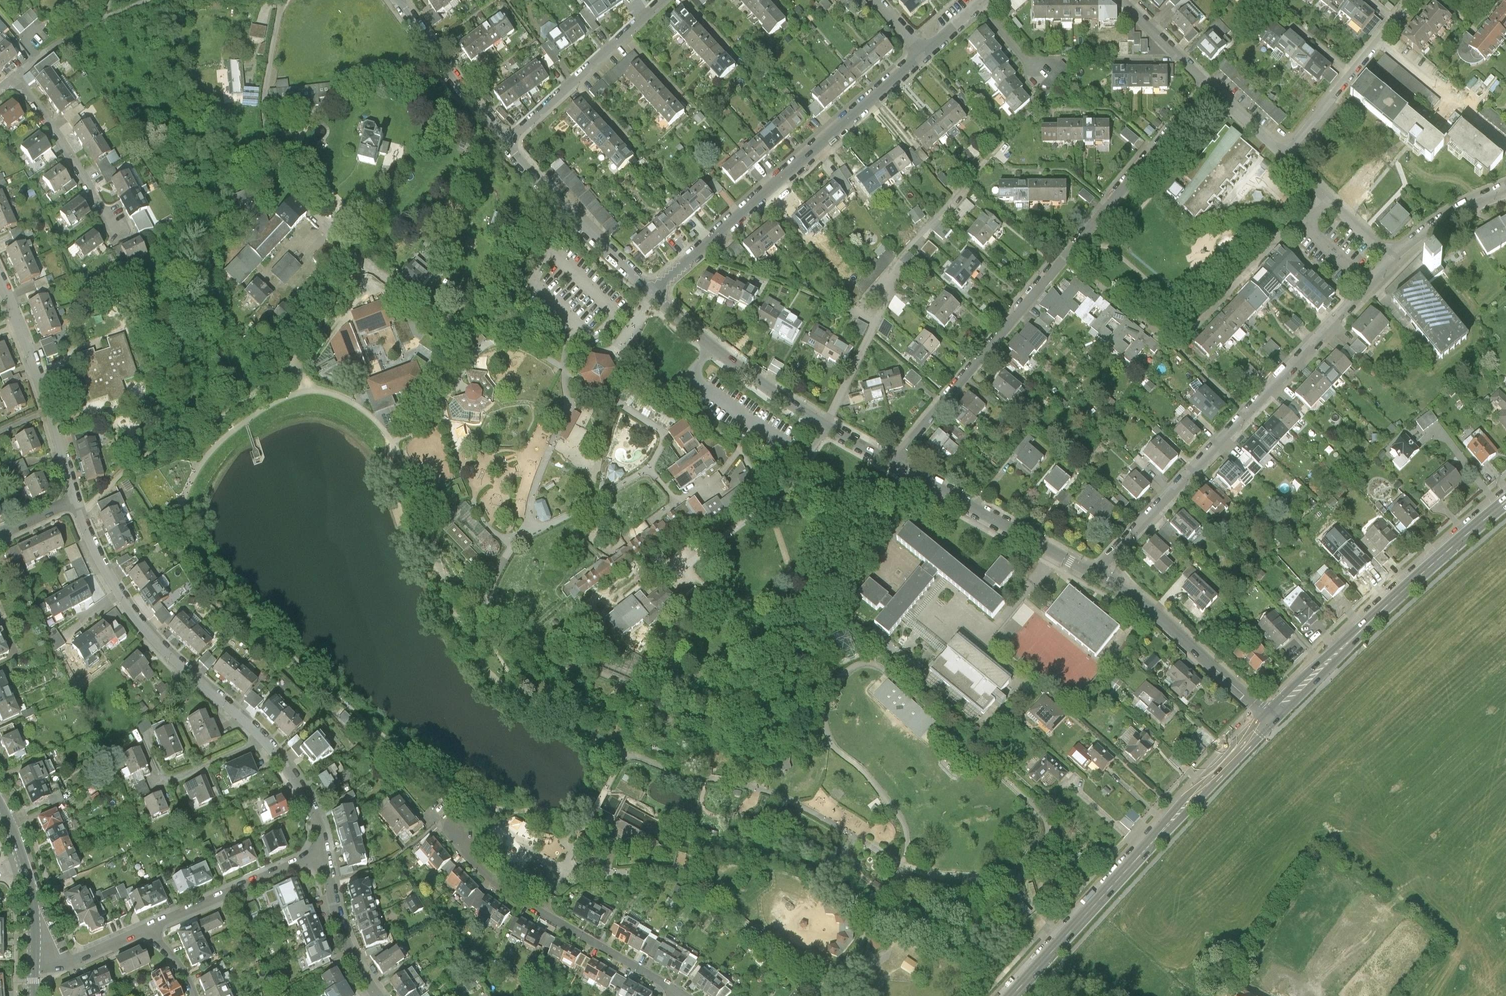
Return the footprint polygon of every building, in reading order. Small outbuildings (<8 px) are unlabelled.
[(453,2),(452,0),(435,0),(441,7),(443,10),(453,2)] [(616,8),(610,0),(591,0),(593,3),(603,17),(616,8)] [(711,0),(692,0),(691,2),(699,11),(711,0)] [(752,13),(765,0),(747,0),(743,4),(752,13)] [(760,22),(775,8),(768,0),(765,0),(752,13),(760,22)] [(864,0),(839,0),(847,10),(852,5),(859,13),(869,5),(864,0)] [(929,0),(901,0),(899,2),(911,17),(928,2),(928,1),(929,0)] [(1007,4),(1015,13),(1029,0),(1011,0),(1007,4)] [(1048,20),(1048,0),(1035,0),(1035,20),(1048,20)] [(1060,20),(1060,0),(1048,0),(1048,20),(1060,20)] [(1073,20),(1073,0),(1060,0),(1060,20),(1073,20)] [(1086,20),(1086,0),(1073,0),(1073,20),(1086,20)] [(1086,20),(1099,20),(1099,0),(1086,0),(1086,20)] [(1166,8),(1174,0),(1158,0),(1166,8)] [(1177,8),(1182,13),(1195,0),(1185,0),(1181,4),(1177,8)] [(1347,11),(1356,0),(1338,0),(1336,3),(1347,11)] [(1357,20),(1370,4),(1365,0),(1356,0),(1347,11),(1357,20)] [(1423,17),(1440,31),(1441,32),(1456,14),(1440,0),(1438,0),(1423,17)] [(601,19),(603,17),(593,3),(585,9),(600,28),(605,24),(601,19)] [(1380,13),(1370,4),(1357,20),(1367,28),(1380,13)] [(1177,20),(1191,33),(1198,26),(1205,20),(1191,6),(1177,20)] [(443,10),(441,7),(429,16),(437,26),(448,18),(443,10)] [(787,21),(775,8),(760,22),(772,35),(787,21)] [(1502,8),(1495,16),(1505,26),(1505,11),(1502,8)] [(669,23),(677,32),(693,19),(684,9),(669,23)] [(14,26),(22,34),(40,18),(32,10),(14,26)] [(508,10),(497,17),(510,34),(520,27),(508,10)] [(583,12),(578,16),(591,33),(596,30),(583,12)] [(1388,19),(1380,13),(1367,28),(1375,34),(1388,19)] [(578,16),(566,25),(578,42),(591,33),(578,16)] [(1423,16),(1407,34),(1424,49),(1440,31),(1423,17),(1423,16)] [(1495,16),(1479,36),(1473,43),(1489,56),(1490,57),(1495,52),(1496,53),(1505,41),(1505,26),(1495,16)] [(497,17),(487,25),(499,42),(510,34),(497,17)] [(701,29),(693,19),(677,32),(686,42),(701,29)] [(1279,49),(1283,45),(1293,33),(1280,22),(1266,38),(1279,49)] [(1325,29),(1318,23),(1316,26),(1311,22),(1308,25),(1319,35),(1325,29)] [(487,25),(476,33),(488,50),(499,42),(487,25)] [(566,52),(578,42),(566,25),(553,35),(555,37),(566,52)] [(267,41),(268,28),(253,26),(251,39),(267,41)] [(1203,31),(1198,26),(1191,33),(1189,35),(1194,40),(1203,31)] [(995,38),(985,27),(968,42),(978,53),(992,40),(995,38)] [(1135,27),(1128,27),(1128,42),(1134,41),(1134,46),(1141,46),(1141,53),(1148,53),(1148,41),(1141,41),(1141,34),(1135,34),(1135,27)] [(710,38),(701,29),(686,42),(695,52),(710,38)] [(1487,58),(1489,56),(1473,43),(1479,36),(1471,29),(1465,36),(1464,38),(1463,41),(1462,43),(1462,45),(1462,48),(1463,50),(1464,53),(1465,55),(1466,57),(1468,58),(1470,60),(1473,61),(1476,61),(1479,61),(1481,61),(1484,60),(1487,58)] [(1219,30),(1204,45),(1217,59),(1232,44),(1219,30)] [(1283,45),(1297,57),(1309,42),(1296,30),(1293,33),(1283,45)] [(477,57),(488,50),(476,33),(465,40),(477,57)] [(563,54),(566,52),(555,37),(547,43),(553,51),(547,56),(555,66),(566,57),(563,54)] [(882,37),(871,47),(883,61),(894,51),(882,37)] [(719,48),(710,38),(695,52),(704,62),(719,48)] [(21,56),(8,39),(0,45),(0,62),(5,68),(21,56)] [(1002,50),(992,40),(978,53),(976,54),(986,65),(999,52),(1002,50)] [(1297,57),(1310,69),(1323,53),(1309,42),(1297,57)] [(875,69),(883,61),(871,47),(862,54),(875,69)] [(727,58),(719,48),(704,62),(712,71),(727,58)] [(589,92),(597,100),(624,76),(639,63),(642,60),(634,51),(589,92)] [(1009,63),(999,52),(986,65),(984,66),(993,77),(1007,65),(1009,63)] [(1446,97),(1390,52),(1382,62),(1438,107),(1446,97)] [(1337,65),(1323,53),(1310,69),(1324,80),(1328,75),(1336,67),(1337,65)] [(862,54),(847,67),(860,81),(875,69),(862,54)] [(1231,56),(1223,64),(1285,123),(1293,115),(1231,56)] [(532,65),(545,82),(555,75),(542,57),(532,65)] [(32,74),(38,82),(57,70),(63,67),(57,58),(47,65),(32,74)] [(736,67),(727,58),(712,71),(721,81),(736,67)] [(1062,62),(1038,89),(1047,97),(1072,71),(1062,62)] [(624,76),(633,87),(649,73),(639,63),(624,76)] [(240,64),(229,65),(232,97),(243,96),(242,105),(257,106),(257,92),(243,91),(240,64)] [(545,82),(532,65),(521,73),(534,90),(545,82)] [(1016,76),(1007,65),(993,77),(991,79),(1000,90),(1014,78),(1016,76)] [(847,67),(832,80),(845,95),(860,81),(847,67)] [(1154,89),(1154,67),(1140,68),(1140,89),(1154,89)] [(1154,67),(1154,89),(1167,89),(1167,67),(1154,67)] [(1343,73),(1336,67),(1328,75),(1336,82),(1343,73)] [(1127,89),(1127,68),(1114,68),(1114,89),(1127,89)] [(1140,89),(1140,68),(1127,68),(1127,89),(1140,89)] [(50,100),(69,89),(57,70),(38,82),(44,91),(50,100)] [(511,80),(524,98),(534,90),(521,73),(511,80)] [(658,83),(649,73),(633,87),(642,97),(658,83)] [(1356,92),(1396,125),(1411,107),(1371,74),(1356,92)] [(1023,88),(1014,78),(1000,90),(997,92),(1007,103),(1021,90),(1023,88)] [(524,98),(511,80),(500,88),(513,106),(524,98)] [(832,80),(822,89),(835,103),(845,95),(832,80)] [(275,84),(276,91),(287,90),(287,83),(275,84)] [(667,93),(658,83),(642,97),(651,107),(667,93)] [(336,97),(335,85),(268,93),(268,107),(288,105),(289,110),(317,107),(316,99),(336,97)] [(79,105),(69,89),(50,100),(56,110),(60,116),(79,105)] [(825,112),(835,103),(822,89),(812,97),(817,102),(825,112)] [(1030,101),(1021,90),(1007,103),(1005,104),(1014,115),(1030,101)] [(676,103),(667,93),(651,107),(661,117),(676,103)] [(966,107),(970,103),(962,94),(958,97),(966,107)] [(7,127),(26,114),(14,98),(0,107),(0,117),(3,121),(7,127)] [(567,115),(575,124),(590,111),(581,101),(567,115)] [(1491,101),(1484,110),(1505,128),(1505,113),(1491,101)] [(796,106),(809,120),(814,116),(808,110),(801,102),(796,106)] [(817,102),(808,110),(814,116),(816,119),(825,112),(817,102)] [(952,102),(942,110),(956,126),(966,118),(952,102)] [(685,114),(676,103),(661,117),(670,128),(685,114)] [(796,106),(780,120),(792,135),(809,120),(796,106)] [(1451,140),(1411,107),(1396,125),(1437,158),(1452,140),(1451,140)] [(947,134),(956,126),(942,110),(933,119),(947,134)] [(575,124),(584,134),(599,120),(590,111),(575,124)] [(705,119),(700,114),(694,119),(699,125),(705,119)] [(74,130),(84,147),(106,135),(96,118),(74,130)] [(933,119),(923,128),(937,143),(947,134),(933,119)] [(584,134),(593,143),(608,130),(599,120),(584,134)] [(780,120),(770,128),(783,143),(792,135),(780,120)] [(1085,120),(1072,121),(1073,142),(1085,142),(1085,120)] [(1098,120),(1085,120),(1085,142),(1098,142),(1098,120)] [(1110,120),(1098,120),(1098,142),(1110,142),(1110,120)] [(1043,142),(1073,142),(1072,121),(1060,121),(1060,126),(1043,126),(1043,142)] [(1451,140),(1452,140),(1493,174),(1505,158),(1505,153),(1467,121),(1451,140)] [(372,135),(366,160),(382,164),(385,152),(391,154),(393,144),(387,142),(389,136),(383,135),(385,129),(383,125),(376,124),(371,126),(370,132),(372,135)] [(770,128),(755,141),(768,156),(783,143),(770,128)] [(927,151),(937,143),(923,128),(914,136),(927,151)] [(1231,132),(1226,128),(1218,137),(1221,139),(1218,142),(1216,145),(1214,144),(1185,178),(1193,184),(1175,205),(1183,212),(1184,210),(1196,220),(1203,212),(1205,214),(1211,208),(1208,206),(1215,197),(1219,199),(1224,193),(1221,190),(1228,182),(1231,185),(1237,178),(1233,175),(1240,166),(1244,169),(1250,162),(1247,160),(1254,152),(1240,141),(1242,138),(1232,130),(1231,132)] [(1139,140),(1126,129),(1120,136),(1133,146),(1139,140)] [(1150,129),(1146,134),(1150,138),(1154,133),(1150,129)] [(41,130),(20,146),(32,162),(53,147),(41,130)] [(593,143),(602,153),(616,139),(608,130),(593,143)] [(84,147),(93,164),(115,152),(106,135),(84,147)] [(602,153),(611,162),(625,149),(616,139),(602,153)] [(755,141),(742,153),(755,167),(768,156),(755,141)] [(967,150),(975,159),(980,154),(972,145),(967,150)] [(634,158),(625,149),(611,162),(619,172),(634,158)] [(898,149),(888,157),(900,173),(910,165),(898,149)] [(905,154),(916,168),(923,163),(915,153),(911,149),(905,154)] [(921,149),(915,153),(923,163),(928,158),(921,149)] [(742,153),(732,162),(744,177),(755,167),(742,153)] [(890,181),(900,173),(888,157),(878,165),(890,181)] [(621,228),(560,159),(551,167),(555,172),(554,173),(611,237),(621,228)] [(735,185),(744,177),(732,162),(722,170),(735,185)] [(878,165),(868,172),(880,188),(890,181),(878,165)] [(53,194),(71,183),(60,166),(42,177),(53,194)] [(845,166),(840,170),(847,181),(853,177),(845,166)] [(109,181),(120,200),(142,188),(131,169),(109,181)] [(831,178),(835,182),(848,198),(854,193),(847,181),(840,170),(831,178)] [(870,196),(880,188),(868,172),(857,180),(870,196)] [(0,175),(0,188),(9,184),(3,173),(0,175)] [(951,183),(942,173),(936,179),(945,189),(951,183)] [(835,182),(823,192),(836,208),(848,198),(835,182)] [(702,183),(692,192),(705,206),(715,198),(702,183)] [(1015,204),(1028,204),(1027,183),(1000,183),(1000,200),(1015,200),(1015,204)] [(1028,204),(1041,204),(1041,183),(1027,183),(1028,204)] [(1041,204),(1054,204),(1054,183),(1041,183),(1041,204)] [(1066,183),(1054,183),(1054,204),(1067,204),(1066,183)] [(1172,191),(1179,198),(1186,189),(1179,183),(1172,191)] [(120,200),(130,219),(152,207),(142,188),(120,200)] [(0,192),(0,210),(10,206),(3,190),(0,192)] [(1084,190),(1078,196),(1090,206),(1095,200),(1084,190)] [(695,215),(705,206),(692,192),(682,200),(695,215)] [(827,216),(836,208),(823,192),(813,200),(827,216)] [(80,196),(58,212),(69,227),(91,212),(80,196)] [(263,196),(239,203),(254,251),(275,230),(263,196)] [(682,199),(666,213),(680,228),(695,215),(682,200),(682,199)] [(813,200),(804,208),(818,224),(827,216),(813,200)] [(975,207),(967,200),(951,217),(959,225),(975,207)] [(1399,200),(1380,220),(1397,237),(1416,217),(1399,200)] [(17,222),(10,206),(0,210),(0,229),(17,222)] [(298,206),(282,222),(298,238),(313,224),(298,206)] [(926,217),(918,207),(907,214),(915,225),(926,217)] [(808,232),(818,224),(804,208),(795,216),(808,232)] [(665,241),(680,228),(666,213),(651,226),(653,227),(665,241)] [(986,213),(977,224),(993,237),(1002,226),(986,213)] [(1505,246),(1505,220),(1505,218),(1480,233),(1493,254),(1505,246)] [(772,221),(763,229),(776,245),(785,238),(772,221)] [(275,230),(254,251),(230,275),(245,290),(298,238),(282,222),(275,230)] [(956,235),(942,223),(934,232),(943,240),(945,237),(950,242),(956,235)] [(983,248),(993,237),(977,224),(973,228),(968,235),(983,248)] [(653,227),(643,236),(655,250),(665,241),(653,227)] [(23,228),(12,231),(15,242),(26,239),(23,228)] [(83,259),(103,244),(92,229),(72,243),(83,259)] [(763,229),(753,237),(766,253),(776,245),(763,229)] [(128,241),(135,259),(154,251),(147,233),(128,241)] [(646,258),(655,250),(643,236),(633,244),(646,258)] [(757,261),(766,253),(753,237),(744,245),(757,261)] [(24,242),(4,251),(12,268),(32,259),(24,242)] [(744,250),(737,242),(724,253),(731,262),(744,250)] [(1269,266),(1270,267),(1286,282),(1289,280),(1310,300),(1325,284),(1287,246),(1269,266)] [(1472,335),(1432,285),(1451,270),(1433,247),(1393,289),(1398,295),(1397,296),(1445,356),(1472,335)] [(965,255),(956,266),(971,279),(981,268),(965,255)] [(32,259),(12,268),(19,284),(39,275),(32,259)] [(418,259),(401,281),(419,295),(436,273),(418,259)] [(296,261),(280,279),(288,288),(305,270),(296,261)] [(961,290),(971,279),(956,266),(946,276),(961,290)] [(1270,267),(1258,279),(1274,295),(1286,282),(1270,267)] [(707,294),(708,292),(716,278),(706,273),(697,288),(707,294)] [(718,297),(719,295),(726,282),(717,276),(716,278),(708,292),(718,297)] [(1059,287),(1046,304),(1054,308),(1052,310),(1060,317),(1063,313),(1068,317),(1076,308),(1080,312),(1086,305),(1078,298),(1085,290),(1093,296),(1099,289),(1090,281),(1089,282),(1081,277),(1066,295),(1059,287)] [(1262,307),(1274,295),(1258,279),(1246,291),(1262,307)] [(38,281),(39,292),(50,291),(49,280),(38,281)] [(728,300),(729,298),(737,285),(728,280),(726,282),(719,295),(728,300)] [(739,303),(740,301),(748,288),(738,283),(737,285),(729,298),(739,303)] [(263,284),(251,296),(266,311),(278,299),(263,284)] [(1338,296),(1325,284),(1310,300),(1322,312),(1338,296)] [(749,286),(748,288),(740,301),(750,307),(758,291),(749,286)] [(1116,303),(1099,289),(1093,296),(1086,305),(1080,312),(1097,325),(1102,319),(1094,312),(1101,303),(1110,310),(1115,304),(1116,303)] [(895,297),(889,309),(899,317),(903,312),(901,311),(910,300),(900,291),(895,297)] [(1250,319),(1262,307),(1246,291),(1234,304),(1250,319)] [(944,294),(935,304),(951,317),(960,307),(944,294)] [(47,298),(28,306),(35,322),(54,314),(47,298)] [(388,300),(353,314),(361,334),(368,331),(370,336),(378,332),(391,327),(389,323),(396,320),(388,300)] [(947,322),(951,317),(935,304),(927,314),(945,329),(949,324),(947,322)] [(1122,310),(1115,304),(1110,310),(1102,319),(1097,325),(1106,333),(1115,322),(1123,328),(1132,317),(1133,317),(1123,308),(1122,310)] [(1239,332),(1250,319),(1234,304),(1222,316),(1239,332)] [(765,305),(756,321),(773,331),(777,325),(782,315),(765,305)] [(1394,323),(1376,306),(1357,326),(1376,343),(1394,323)] [(276,311),(273,315),(277,319),(279,318),(286,325),(296,315),(289,308),(281,316),(276,311)] [(785,309),(782,315),(777,325),(794,334),(802,319),(785,309)] [(1050,309),(1044,316),(1057,327),(1063,320),(1060,317),(1052,310),(1050,309)] [(1299,312),(1290,322),(1299,331),(1308,321),(1299,312)] [(54,314),(35,322),(38,330),(41,338),(50,334),(61,330),(54,314)] [(1043,315),(1036,324),(1050,336),(1057,327),(1044,316),(1043,315)] [(1227,344),(1239,332),(1222,316),(1210,328),(1225,342),(1227,344)] [(1139,323),(1132,317),(1123,328),(1113,341),(1122,348),(1134,333),(1142,339),(1149,331),(1149,330),(1140,322),(1139,323)] [(407,318),(394,323),(403,345),(415,340),(407,318)] [(889,337),(896,325),(886,319),(879,331),(889,337)] [(864,324),(858,320),(852,331),(859,335),(864,324)] [(363,355),(351,323),(334,341),(343,364),(347,376),(368,368),(363,355)] [(1050,336),(1036,324),(1025,336),(1040,349),(1042,350),(1052,338),(1050,336)] [(815,353),(822,357),(833,337),(830,335),(831,333),(817,325),(806,345),(816,351),(815,353)] [(1213,354),(1225,342),(1210,328),(1199,340),(1213,354)] [(451,343),(432,330),(425,340),(444,353),(451,343)] [(925,331),(916,343),(932,356),(941,345),(925,331)] [(1156,337),(1149,331),(1142,339),(1129,355),(1140,364),(1146,356),(1144,354),(1153,344),(1161,351),(1167,344),(1157,336),(1156,337)] [(481,332),(473,340),(481,350),(490,341),(481,332)] [(107,339),(110,347),(102,350),(94,353),(93,348),(75,354),(92,400),(109,394),(113,403),(128,398),(125,388),(122,382),(138,376),(126,341),(123,333),(107,339)] [(1033,358),(1040,349),(1025,336),(1023,334),(1014,345),(1020,350),(1016,355),(1017,355),(1029,365),(1034,359),(1033,358)] [(52,337),(40,341),(46,360),(59,356),(52,337)] [(828,360),(829,358),(842,366),(852,348),(833,337),(822,357),(828,360)] [(1286,346),(1276,337),(1266,348),(1276,357),(1286,346)] [(1363,337),(1355,345),(1362,351),(1365,354),(1372,347),(1363,337)] [(4,340),(0,342),(0,359),(11,354),(7,347),(4,340)] [(473,357),(481,350),(473,340),(464,348),(473,357)] [(1352,342),(1344,351),(1353,360),(1362,351),(1355,345),(1352,342)] [(922,368),(932,356),(916,343),(906,354),(922,368)] [(1341,348),(1331,359),(1347,374),(1357,364),(1353,360),(1344,351),(1341,348)] [(606,363),(589,351),(576,370),(587,377),(592,381),(602,387),(606,381),(615,369),(606,363)] [(431,381),(427,369),(433,360),(422,353),(416,363),(397,370),(373,378),(377,389),(372,390),(380,412),(402,404),(398,394),(405,391),(431,381)] [(11,354),(0,359),(0,376),(17,368),(14,362),(11,354)] [(1017,355),(1014,359),(1026,369),(1029,365),(1017,355)] [(781,375),(787,363),(771,356),(769,361),(772,363),(769,369),(781,375)] [(1331,359),(1321,370),(1336,385),(1347,374),(1331,359)] [(1263,370),(1254,362),(1245,372),(1253,380),(1263,370)] [(1014,399),(1027,383),(1008,368),(995,383),(1014,399)] [(879,375),(881,380),(884,392),(903,388),(899,370),(879,375)] [(1321,370),(1310,380),(1326,396),(1336,385),(1321,370)] [(922,381),(911,372),(905,380),(915,389),(922,381)] [(482,381),(467,373),(451,405),(465,412),(470,404),(482,381)] [(1161,384),(1155,379),(1149,385),(1156,390),(1161,384)] [(881,380),(862,385),(864,393),(866,403),(885,398),(884,392),(881,380)] [(1316,406),(1326,396),(1310,380),(1300,391),(1304,394),(1316,406)] [(634,398),(606,381),(602,387),(629,405),(634,398)] [(0,391),(0,396),(8,412),(27,403),(17,383),(0,391)] [(1231,404),(1210,384),(1195,400),(1197,402),(1206,411),(1216,420),(1231,404)] [(990,404),(973,390),(963,402),(964,403),(979,416),(990,404)] [(1498,392),(1490,400),(1503,412),(1496,419),(1505,432),(1505,399),(1498,392)] [(866,403),(864,393),(848,397),(850,407),(866,403)] [(1304,394),(1292,406),(1305,419),(1317,407),(1316,406),(1304,394)] [(672,423),(634,398),(629,405),(668,430),(672,423)] [(1196,422),(1206,411),(1197,402),(1187,413),(1191,418),(1196,422)] [(982,418),(979,416),(964,403),(955,415),(972,429),(982,418)] [(1289,404),(1279,415),(1295,430),(1305,419),(1292,406),(1289,404)] [(580,408),(566,434),(572,437),(586,411),(580,408)] [(1444,418),(1436,408),(1422,419),(1429,429),(1444,418)] [(1284,440),(1295,430),(1279,415),(1268,425),(1284,440)] [(1196,422),(1191,418),(1179,430),(1194,444),(1206,431),(1196,422)] [(1157,428),(1167,438),(1172,434),(1162,424),(1157,428)] [(709,479),(721,469),(714,461),(710,455),(722,446),(710,439),(702,444),(689,425),(673,436),(690,461),(671,475),(683,490),(707,475),(709,479)] [(1268,425),(1258,436),(1274,451),(1284,440),(1268,425)] [(35,427),(14,436),(22,456),(44,446),(35,427)] [(468,436),(465,427),(456,431),(459,440),(468,436)] [(964,446),(943,427),(929,443),(940,452),(947,444),(958,454),(964,446)] [(1034,444),(1040,437),(1035,433),(1019,452),(1024,456),(1034,444)] [(1424,448),(1411,434),(1397,446),(1405,455),(1399,460),(1405,466),(1414,459),(1413,458),(1424,448)] [(76,453),(78,459),(99,451),(94,436),(72,443),(76,453)] [(1264,462),(1274,451),(1258,436),(1248,447),(1251,450),(1264,462)] [(1491,447),(1483,436),(1467,449),(1481,466),(1495,455),(1489,448),(1491,447)] [(1156,459),(1169,471),(1183,456),(1164,438),(1149,453),(1151,454),(1156,459)] [(1050,457),(1034,444),(1024,456),(1022,459),(1037,472),(1050,457)] [(673,448),(663,469),(668,475),(685,462),(673,448)] [(1238,463),(1248,473),(1244,477),(1251,484),(1268,466),(1264,462),(1251,450),(1238,463)] [(81,467),(83,474),(105,466),(99,451),(78,459),(81,467)] [(1135,465),(1141,471),(1144,474),(1154,463),(1153,462),(1156,459),(1151,454),(1148,457),(1144,454),(1139,458),(1141,459),(1135,465)] [(1238,463),(1234,460),(1221,473),(1235,487),(1244,477),(1248,473),(1238,463)] [(21,472),(26,468),(21,461),(15,465),(21,472)] [(632,476),(614,462),(609,471),(613,480),(617,483),(625,481),(632,476)] [(1468,480),(1453,462),(1430,481),(1436,488),(1445,499),(1468,480)] [(1076,477),(1061,465),(1049,480),(1064,492),(1067,488),(1076,477)] [(43,470),(23,479),(32,498),(52,489),(43,470)] [(1142,499),(1155,485),(1144,474),(1141,471),(1127,485),(1142,499)] [(434,516),(474,501),(466,481),(423,498),(430,517),(434,516)] [(692,517),(696,515),(704,528),(730,511),(750,491),(743,484),(723,501),(720,496),(703,507),(694,493),(665,512),(672,522),(688,512),(692,517)] [(1079,500),(1093,512),(1107,496),(1093,485),(1079,500)] [(1218,492),(1210,485),(1196,500),(1210,513),(1220,501),(1224,505),(1233,496),(1223,487),(1218,492)] [(1079,497),(1067,488),(1064,492),(1060,497),(1072,506),(1079,497)] [(1435,508),(1445,499),(1436,488),(1426,496),(1435,508)] [(1125,491),(1120,496),(1125,502),(1129,506),(1134,500),(1125,491)] [(1113,502),(1107,496),(1093,512),(1112,529),(1117,524),(1112,520),(1121,509),(1120,508),(1125,502),(1120,496),(1119,495),(1113,502)] [(1412,528),(1424,516),(1419,511),(1423,507),(1412,495),(1396,510),(1412,528)] [(97,508),(100,515),(114,508),(122,504),(118,496),(97,508)] [(548,500),(545,499),(537,501),(536,504),(542,521),(546,523),(552,520),(554,516),(548,500)] [(1388,504),(1384,500),(1380,503),(1385,508),(1388,504)] [(456,531),(481,515),(472,505),(448,521),(456,531)] [(100,515),(96,517),(106,536),(124,527),(114,508),(100,515)] [(1183,530),(1192,538),(1204,526),(1187,510),(1175,521),(1175,522),(1183,530)] [(492,554),(504,543),(480,517),(468,528),(492,554)] [(1402,536),(1387,519),(1365,538),(1381,555),(1388,549),(1402,536)] [(1174,520),(1159,535),(1174,548),(1174,549),(1182,541),(1177,537),(1183,530),(1175,522),(1175,521),(1174,520)] [(1021,567),(1013,560),(1009,557),(993,575),(997,578),(993,584),(917,522),(903,539),(931,561),(901,597),(877,577),(868,587),(865,591),(884,606),(887,603),(893,607),(882,621),(897,633),(946,573),(999,617),(1013,601),(1001,591),(1006,585),(1009,588),(1024,569),(1021,567)] [(124,527),(106,536),(115,555),(134,546),(124,527)] [(57,528),(37,537),(44,556),(65,546),(57,528)] [(1174,548),(1159,535),(1147,547),(1162,561),(1159,565),(1168,573),(1178,562),(1169,553),(1174,548)] [(37,537),(17,546),(21,557),(24,565),(44,556),(37,537)] [(77,544),(64,550),(72,567),(63,573),(69,587),(82,579),(90,575),(77,544)] [(565,593),(570,600),(574,597),(578,603),(592,591),(632,552),(628,545),(606,558),(573,580),(571,583),(567,586),(565,593)] [(1360,575),(1376,561),(1362,545),(1346,559),(1360,575)] [(21,557),(17,546),(0,553),(0,560),(3,565),(21,557)] [(1394,557),(1388,549),(1381,555),(1388,563),(1394,557)] [(124,557),(114,565),(125,580),(126,578),(139,569),(133,560),(128,563),(124,557)] [(139,569),(126,578),(138,593),(154,581),(157,579),(145,564),(139,569)] [(1200,574),(1203,571),(1196,564),(1188,572),(1195,579),(1200,574)] [(1350,584),(1336,569),(1320,583),(1329,593),(1333,589),(1338,594),(1350,584)] [(1319,583),(1325,578),(1320,573),(1315,577),(1319,583)] [(1222,595),(1200,574),(1195,579),(1187,587),(1201,600),(1199,603),(1207,611),(1222,595)] [(63,590),(72,609),(92,598),(82,579),(69,587),(63,590)] [(154,581),(138,593),(151,610),(158,605),(167,598),(154,581)] [(670,583),(653,598),(646,589),(639,595),(655,614),(650,619),(655,625),(684,600),(670,583)] [(1077,584),(1053,612),(1104,655),(1128,627),(1077,584)] [(63,590),(39,604),(49,626),(64,618),(62,615),(72,609),(63,590)] [(1324,608),(1310,592),(1295,605),(1301,612),(1298,615),(1299,616),(1296,618),(1304,627),(1313,619),(1317,623),(1325,615),(1321,611),(1324,608)] [(639,595),(621,611),(622,612),(636,629),(637,630),(650,619),(655,614),(639,595)] [(158,605),(151,610),(155,615),(162,610),(158,605)] [(116,609),(102,619),(109,629),(123,617),(116,609)] [(1280,609),(1261,625),(1281,649),(1294,637),(1294,636),(1299,631),(1280,609)] [(155,615),(151,618),(159,628),(170,620),(162,610),(155,615)] [(622,612),(614,619),(628,636),(636,629),(622,612)] [(471,614),(466,617),(469,623),(474,620),(471,614)] [(179,615),(165,631),(181,646),(182,645),(196,630),(179,615)] [(101,648),(115,637),(109,629),(102,619),(89,631),(101,648)] [(43,635),(53,652),(65,643),(55,627),(43,635)] [(857,631),(853,628),(832,637),(832,650),(839,662),(848,664),(866,657),(865,646),(857,631)] [(196,630),(182,645),(197,659),(212,642),(196,629),(196,630)] [(128,635),(124,630),(116,635),(120,641),(128,635)] [(71,646),(84,661),(101,648),(89,631),(71,646)] [(480,631),(475,634),(478,640),(483,637),(480,631)] [(1019,677),(964,634),(954,646),(956,647),(949,655),(947,654),(936,668),(990,711),(1002,697),(998,695),(999,694),(1009,702),(1014,696),(1004,688),(1005,687),(1008,690),(1019,677)] [(4,637),(0,639),(0,656),(10,652),(4,637)] [(618,669),(576,642),(572,648),(614,675),(618,669)] [(1261,642),(1247,656),(1261,670),(1272,659),(1266,653),(1270,650),(1261,642)] [(210,647),(195,665),(207,674),(209,672),(221,656),(210,647)] [(136,653),(119,668),(131,683),(149,668),(136,653)] [(221,656),(209,672),(226,685),(238,670),(221,656)] [(1156,664),(1152,659),(1145,666),(1150,670),(1156,664)] [(1200,683),(1179,665),(1169,675),(1178,683),(1172,690),(1181,697),(1183,694),(1187,697),(1200,683)] [(10,685),(3,669),(0,671),(0,690),(10,685)] [(238,670),(226,685),(242,699),(255,683),(238,670)] [(655,673),(644,681),(648,689),(660,684),(655,673)] [(936,724),(883,674),(867,691),(928,747),(935,740),(927,734),(936,724)] [(188,690),(174,678),(166,687),(180,699),(188,690)] [(1168,703),(1146,682),(1134,696),(1149,710),(1147,712),(1161,725),(1171,715),(1164,708),(1168,703)] [(14,697),(10,685),(0,690),(0,703),(14,697)] [(245,701),(242,704),(253,714),(263,703),(252,693),(245,701)] [(1068,717),(1045,695),(1028,712),(1051,734),(1068,717)] [(14,697),(0,703),(0,717),(1,720),(21,712),(14,697)] [(274,697),(257,715),(271,728),(288,710),(274,697)] [(288,710),(271,728),(285,741),(302,724),(288,710)] [(205,711),(188,720),(198,749),(221,737),(215,723),(211,725),(205,711)] [(0,730),(0,737),(8,757),(12,755),(15,762),(29,756),(17,729),(14,730),(12,724),(0,730)] [(171,726),(154,734),(164,761),(182,753),(171,726)] [(1151,741),(1144,734),(1140,738),(1138,736),(1128,747),(1130,749),(1125,754),(1136,764),(1141,759),(1143,761),(1153,750),(1147,744),(1151,741)] [(317,735),(303,747),(299,751),(303,756),(300,758),(311,770),(332,752),(317,735)] [(299,751),(303,747),(295,738),(285,747),(297,760),(300,758),(303,756),(299,751)] [(1204,749),(1192,738),(1187,744),(1199,755),(1204,749)] [(627,739),(624,744),(631,749),(634,744),(627,739)] [(139,746),(122,755),(127,766),(120,770),(124,779),(149,767),(139,746)] [(1114,762),(1098,746),(1089,756),(1079,747),(1069,758),(1085,772),(1092,764),(1103,774),(1114,762)] [(783,753),(777,754),(782,770),(791,767),(789,761),(791,753),(783,753)] [(1178,769),(1183,765),(1173,755),(1168,760),(1178,769)] [(248,757),(224,767),(232,787),(256,775),(248,757)] [(1067,776),(1047,757),(1029,778),(1033,782),(1037,778),(1040,782),(1048,773),(1060,784),(1067,776)] [(42,765),(32,769),(38,784),(43,781),(48,779),(42,765)] [(24,789),(38,784),(32,769),(18,775),(24,789)] [(205,774),(183,784),(189,801),(196,799),(198,804),(216,798),(205,774)] [(318,782),(325,795),(340,786),(333,774),(318,782)] [(50,797),(43,781),(38,784),(24,789),(31,805),(50,797)] [(347,785),(338,790),(344,802),(354,797),(347,785)] [(161,790),(143,800),(151,818),(169,809),(161,790)] [(293,814),(285,797),(274,802),(267,805),(274,822),(293,814)] [(397,800),(392,805),(386,798),(373,811),(391,832),(399,824),(408,835),(418,826),(397,800)] [(44,833),(48,832),(64,823),(71,818),(64,801),(37,816),(44,833)] [(328,812),(335,829),(354,822),(361,820),(355,802),(328,812)] [(354,822),(335,829),(342,850),(362,843),(354,822)] [(53,845),(70,837),(64,823),(48,832),(53,845)] [(281,827),(262,836),(270,856),(289,846),(281,827)] [(428,857),(441,846),(432,835),(420,847),(428,857)] [(76,850),(70,837),(53,845),(59,859),(76,850)] [(233,847),(241,867),(258,859),(250,839),(233,847)] [(362,843),(342,850),(346,866),(365,866),(365,856),(362,843)] [(441,846),(428,857),(437,867),(451,856),(441,846)] [(217,855),(224,875),(241,867),(233,847),(217,855)] [(1102,856),(1094,848),(1082,862),(1090,869),(1102,856)] [(63,874),(75,868),(85,863),(78,849),(76,850),(59,859),(57,859),(63,874)] [(198,888),(215,880),(207,862),(190,870),(198,888)] [(545,880),(551,868),(540,862),(533,873),(545,880)] [(75,868),(63,874),(61,882),(64,890),(76,884),(73,876),(77,873),(75,868)] [(456,889),(466,877),(455,868),(445,879),(456,889)] [(180,896),(198,888),(190,870),(172,878),(180,896)] [(347,883),(352,899),(373,892),(369,877),(347,883)] [(466,877),(456,889),(468,900),(479,888),(466,877)] [(300,879),(274,889),(282,911),(289,908),(307,901),(300,879)] [(144,888),(153,907),(169,900),(160,881),(144,888)] [(64,890),(72,910),(94,901),(86,886),(78,890),(76,884),(64,890)] [(137,915),(153,907),(144,888),(129,895),(137,915)] [(414,913),(427,906),(418,891),(406,897),(414,913)] [(352,899),(356,914),(378,908),(373,892),(352,899)] [(491,917),(501,905),(489,896),(480,908),(491,917)] [(258,910),(254,900),(238,907),(242,917),(258,910)] [(573,912),(585,919),(592,907),(581,900),(573,912)] [(835,900),(823,908),(826,915),(833,916),(839,923),(839,933),(837,941),(833,945),(829,946),(828,953),(838,957),(854,941),(855,919),(847,907),(835,900)] [(94,901),(72,910),(79,925),(83,922),(92,934),(107,927),(94,901)] [(289,908),(297,925),(317,917),(315,908),(310,909),(309,907),(307,901),(289,908)] [(501,905),(491,917),(502,925),(511,913),(501,905)] [(585,919),(597,926),(604,913),(592,907),(585,919)] [(356,914),(361,930),(382,924),(378,908),(356,914)] [(219,913),(200,921),(206,934),(225,925),(219,913)] [(317,917),(297,925),(306,945),(326,937),(317,917)] [(511,932),(523,939),(532,924),(520,917),(511,932)] [(177,932),(185,949),(208,939),(206,934),(200,921),(177,932)] [(614,937),(627,944),(635,930),(623,922),(614,937)] [(361,930),(366,945),(382,941),(387,939),(382,924),(361,930)] [(532,924),(523,939),(535,947),(544,932),(532,924)] [(627,944),(639,951),(641,949),(648,937),(635,930),(627,944)] [(873,933),(869,942),(877,949),(886,947),(889,939),(883,931),(873,933)] [(326,937),(306,945),(304,946),(311,964),(334,955),(326,937)] [(655,941),(648,937),(641,949),(648,954),(655,941)] [(559,960),(568,945),(556,938),(546,953),(559,960)] [(216,956),(208,939),(185,949),(193,967),(216,956)] [(382,941),(366,945),(368,954),(371,954),(375,959),(388,950),(382,941)] [(662,945),(655,941),(648,954),(655,958),(662,945)] [(388,950),(375,959),(384,973),(409,955),(400,942),(388,950)] [(655,958),(666,965),(675,950),(663,943),(662,945),(655,958)] [(568,945),(559,960),(571,967),(574,963),(580,952),(568,945)] [(144,947),(118,958),(125,974),(150,963),(144,947)] [(666,965),(678,972),(679,971),(687,957),(675,950),(666,965)] [(592,959),(580,952),(574,963),(586,970),(592,959)] [(688,956),(687,957),(679,971),(687,976),(696,960),(688,956)] [(916,962),(907,956),(901,964),(910,971),(916,962)] [(583,974),(595,981),(604,966),(592,959),(586,970),(583,974)] [(109,965),(92,972),(99,988),(115,981),(109,965)] [(321,975),(329,988),(345,979),(337,965),(321,975)] [(604,966),(595,981),(607,988),(616,973),(604,966)] [(168,967),(152,974),(160,992),(176,985),(168,967)] [(398,989),(419,975),(413,967),(393,981),(398,989)] [(692,981),(703,990),(714,977),(703,968),(692,981)] [(220,969),(200,979),(206,993),(227,984),(220,969)] [(92,972),(78,978),(85,994),(99,988),(92,972)] [(419,975),(398,989),(403,995),(406,995),(416,989),(424,983),(419,975)] [(710,995),(717,995),(725,986),(714,977),(703,990),(710,995)] [(60,985),(65,995),(85,995),(85,994),(78,978),(60,985)] [(623,995),(633,995),(639,985),(627,978),(618,993),(623,995)] [(329,988),(326,990),(330,995),(355,995),(345,979),(329,988)] [(176,985),(160,992),(162,995),(185,995),(180,983),(176,985)] [(206,993),(205,994),(206,995),(233,995),(227,984),(206,993)] [(633,995),(653,995),(650,994),(651,992),(639,985),(633,995)] [(725,986),(717,995),(727,995),(731,991),(725,986)]
